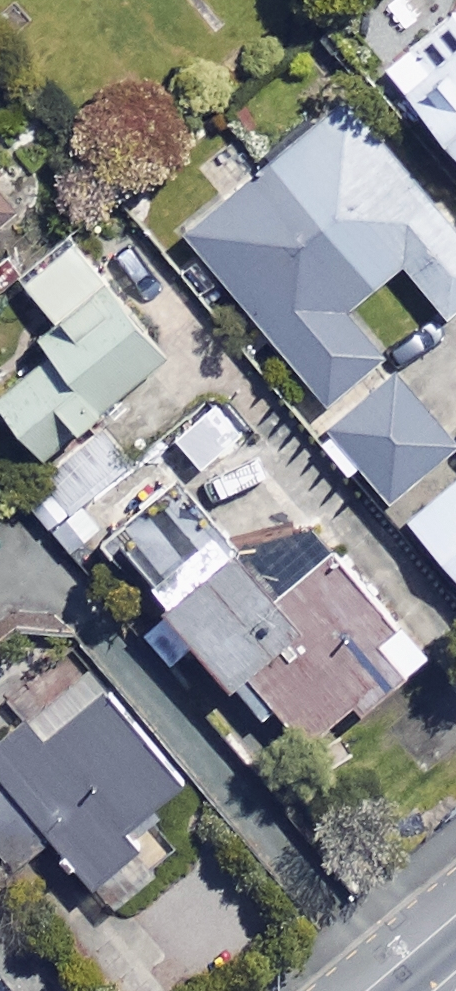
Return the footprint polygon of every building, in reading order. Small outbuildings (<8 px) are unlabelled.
[(455,148),(455,23),(394,76),(455,148)] [(166,259),(212,313),(237,293),(311,382),(287,401),(356,484),(371,472),(392,497),(455,444),(455,440),(353,316),(409,270),(452,322),(455,318),(455,226),(354,103),(166,259)] [(0,179),(0,234),(27,210),(0,179)] [(60,330),(47,341),(56,352),(0,400),(0,403),(73,488),(40,515),(87,570),(177,493),(137,446),(203,389),(78,243),(25,289),(60,330)] [(422,526),(455,567),(455,497),(422,526)] [(429,663),(320,534),(260,585),(224,544),(161,598),(248,701),(266,686),(323,754),(429,663)] [(93,676),(0,755),(0,775),(7,783),(0,789),(0,848),(25,877),(61,847),(122,919),(182,868),(147,827),(190,790),(93,676)]
